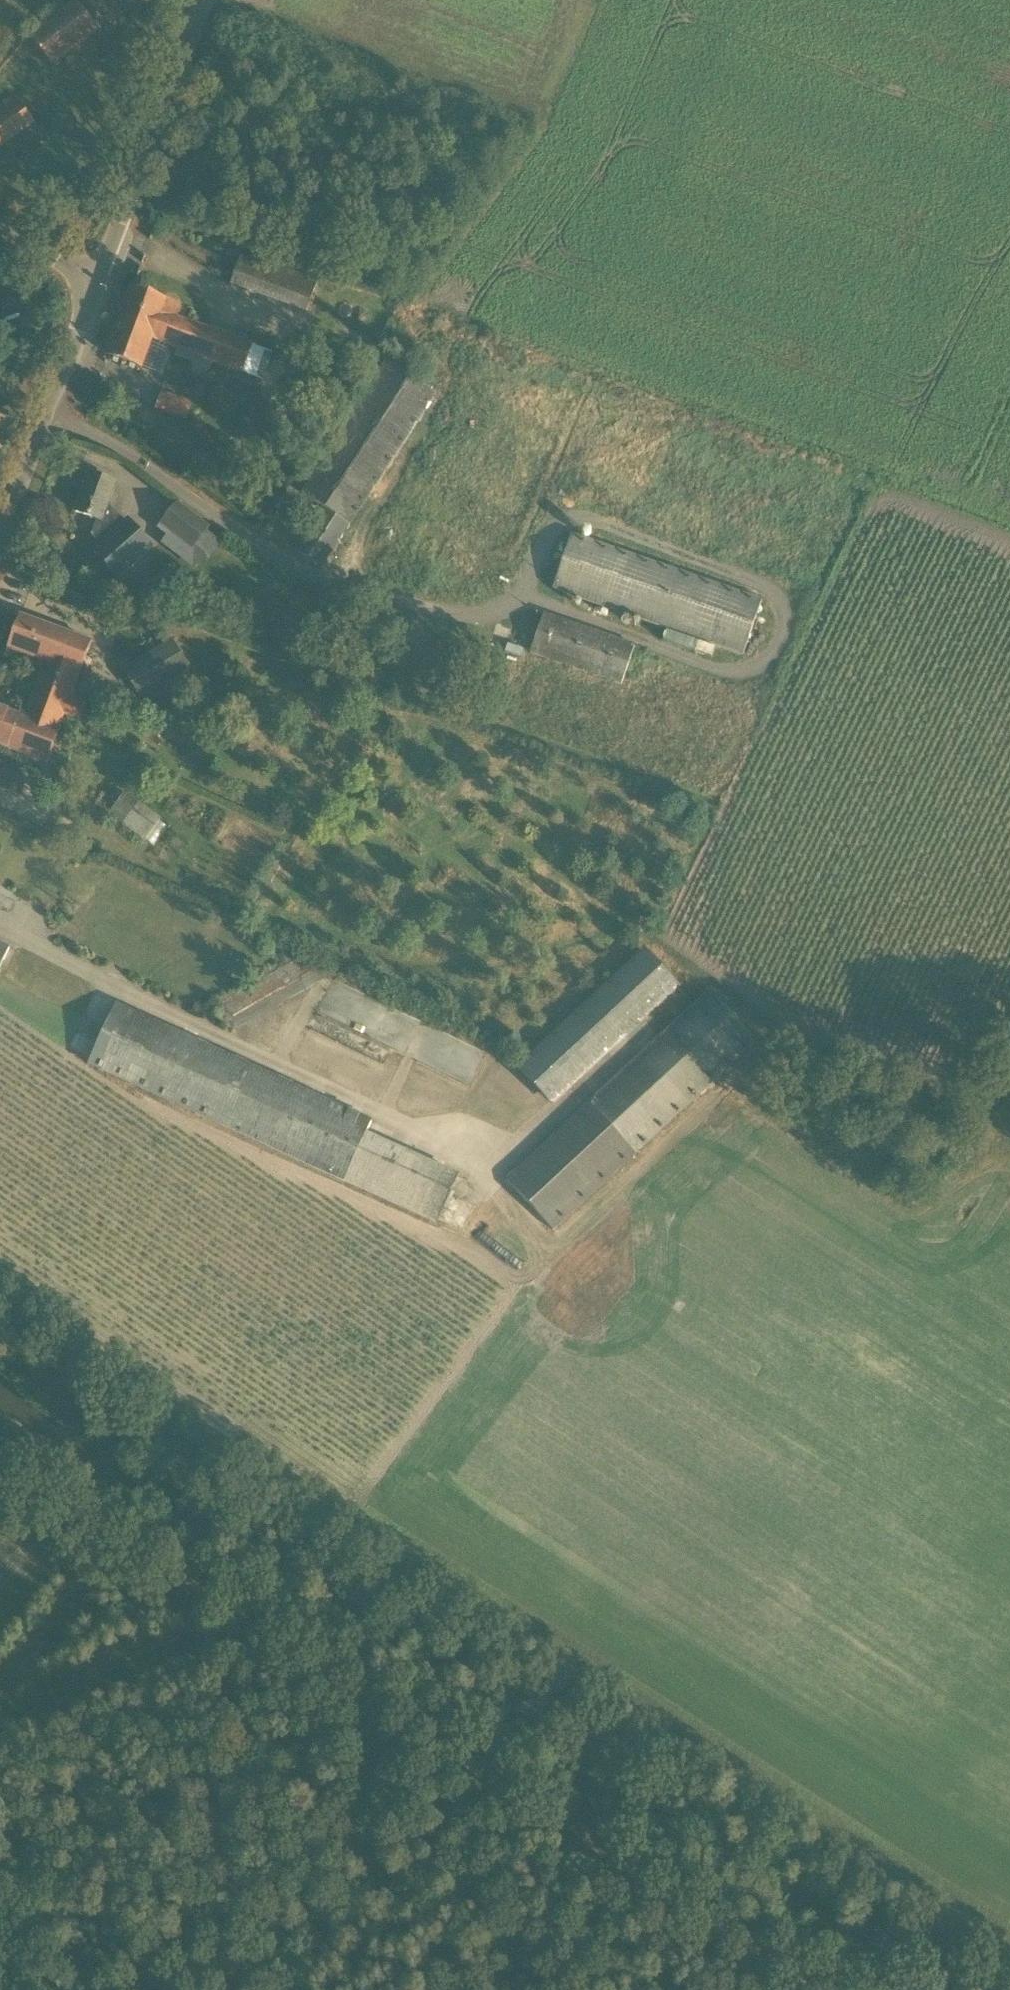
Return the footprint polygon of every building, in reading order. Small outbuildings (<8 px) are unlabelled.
[(78,2),(30,37),(51,64),(98,29),(78,2)] [(34,122),(15,96),(0,107),(0,147),(34,122)] [(229,284),(304,312),(316,280),(241,252),(229,284)] [(108,356),(149,371),(152,372),(162,344),(263,381),(273,353),(178,318),(181,308),(132,290),(108,356)] [(302,494),(323,508),(324,508),(296,550),(323,568),(350,526),(351,527),(438,395),(388,362),(302,494)] [(161,393),(156,409),(186,420),(192,404),(161,393)] [(117,483),(90,474),(76,512),(97,520),(92,536),(101,546),(94,552),(118,578),(142,557),(140,556),(132,547),(143,537),(129,522),(127,524),(111,507),(108,506),(117,483)] [(163,526),(195,551),(210,531),(179,506),(163,526)] [(553,590),(743,656),(762,600),(572,534),(553,590)] [(543,614),(536,636),(529,655),(621,686),(636,645),(543,614)] [(8,648),(46,663),(79,674),(80,675),(92,643),(20,616),(8,648)] [(122,670),(134,689),(140,700),(191,670),(173,640),(122,670)] [(79,674),(46,663),(28,712),(36,715),(35,718),(60,728),(59,727),(79,674)] [(28,712),(27,715),(21,713),(19,717),(0,710),(0,746),(47,764),(60,728),(35,718),(36,715),(28,712)] [(125,792),(109,813),(155,846),(170,825),(125,792)] [(0,944),(0,970),(10,948),(0,944)] [(554,1107),(681,988),(645,949),(517,1068),(554,1107)] [(709,990),(708,991),(505,1179),(554,1232),(758,1043),(709,990)] [(437,1225),(458,1178),(459,1175),(367,1134),(373,1121),(116,1004),(87,1066),(437,1225)]
